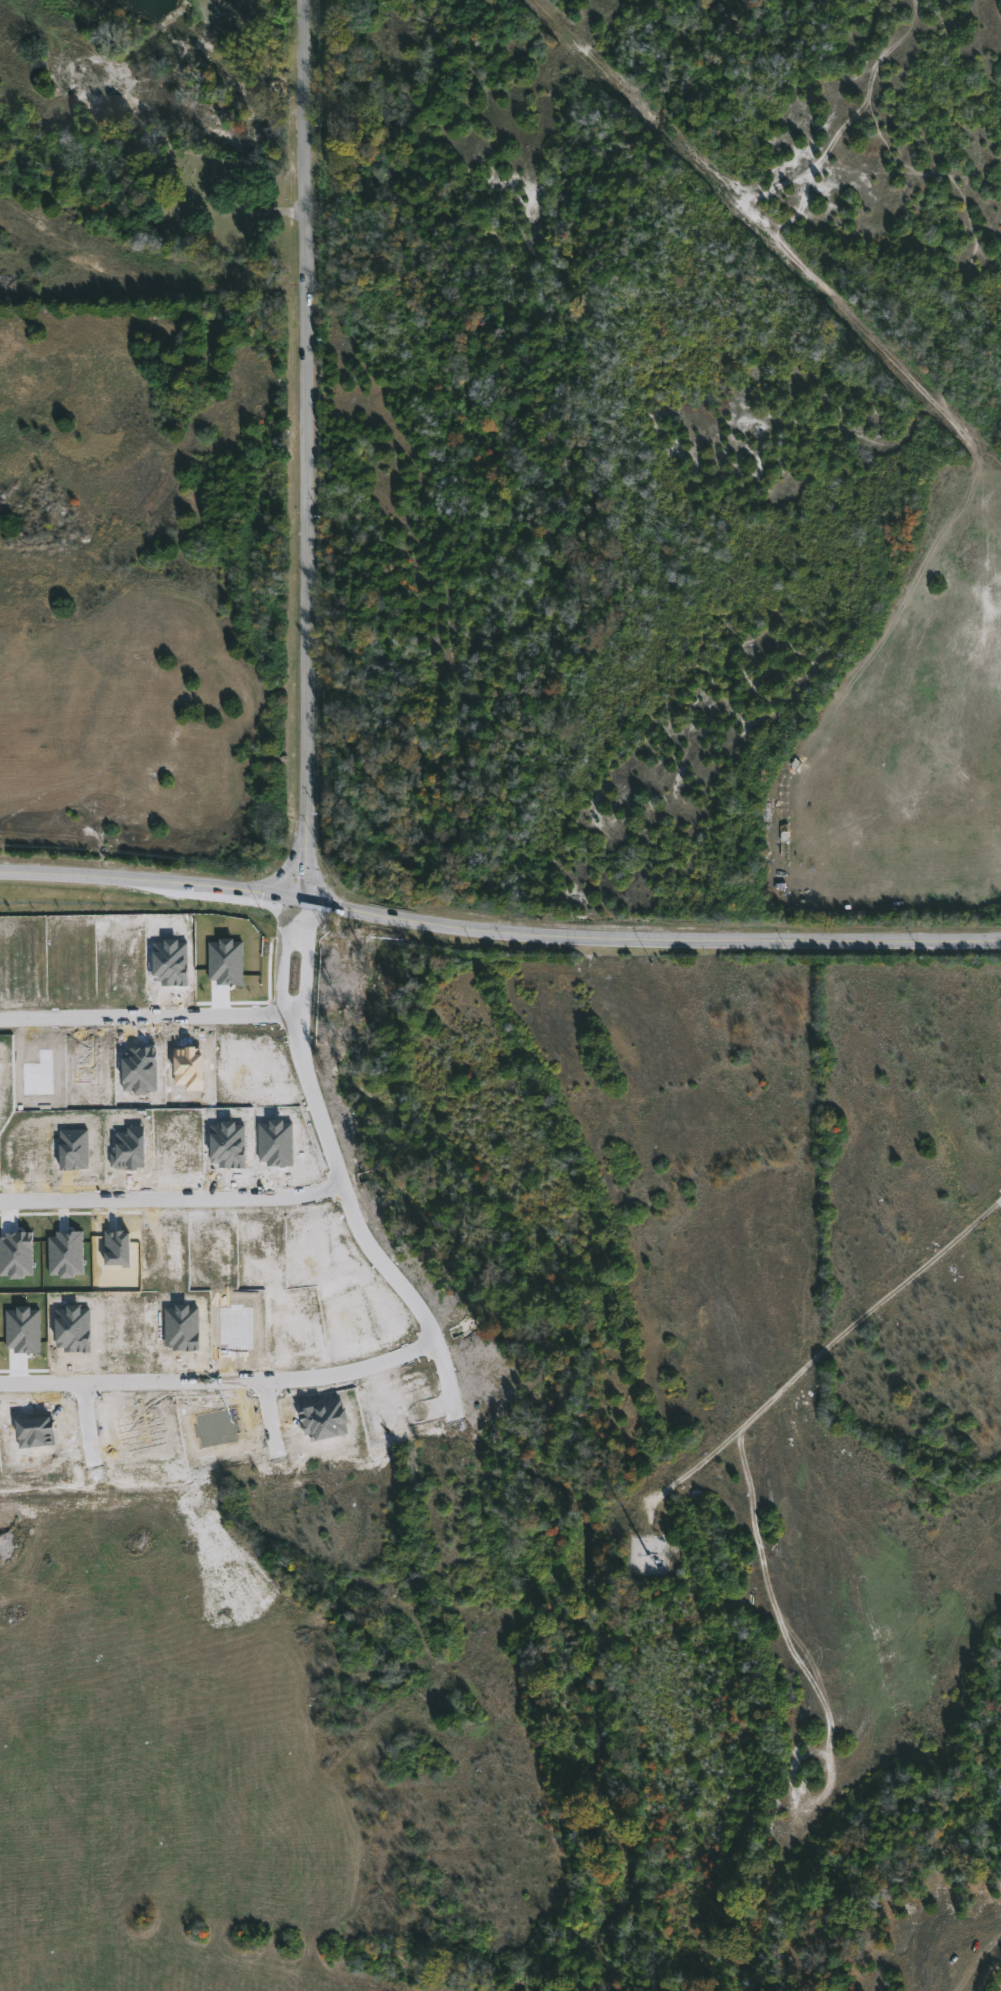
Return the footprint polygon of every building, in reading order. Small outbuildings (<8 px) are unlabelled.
[(208,941),(209,984),(244,984),(243,940),(208,941)] [(5,1310),(6,1349),(14,1349),(14,1353),(41,1353),(40,1307),(16,1307),(16,1310),(5,1310)]
